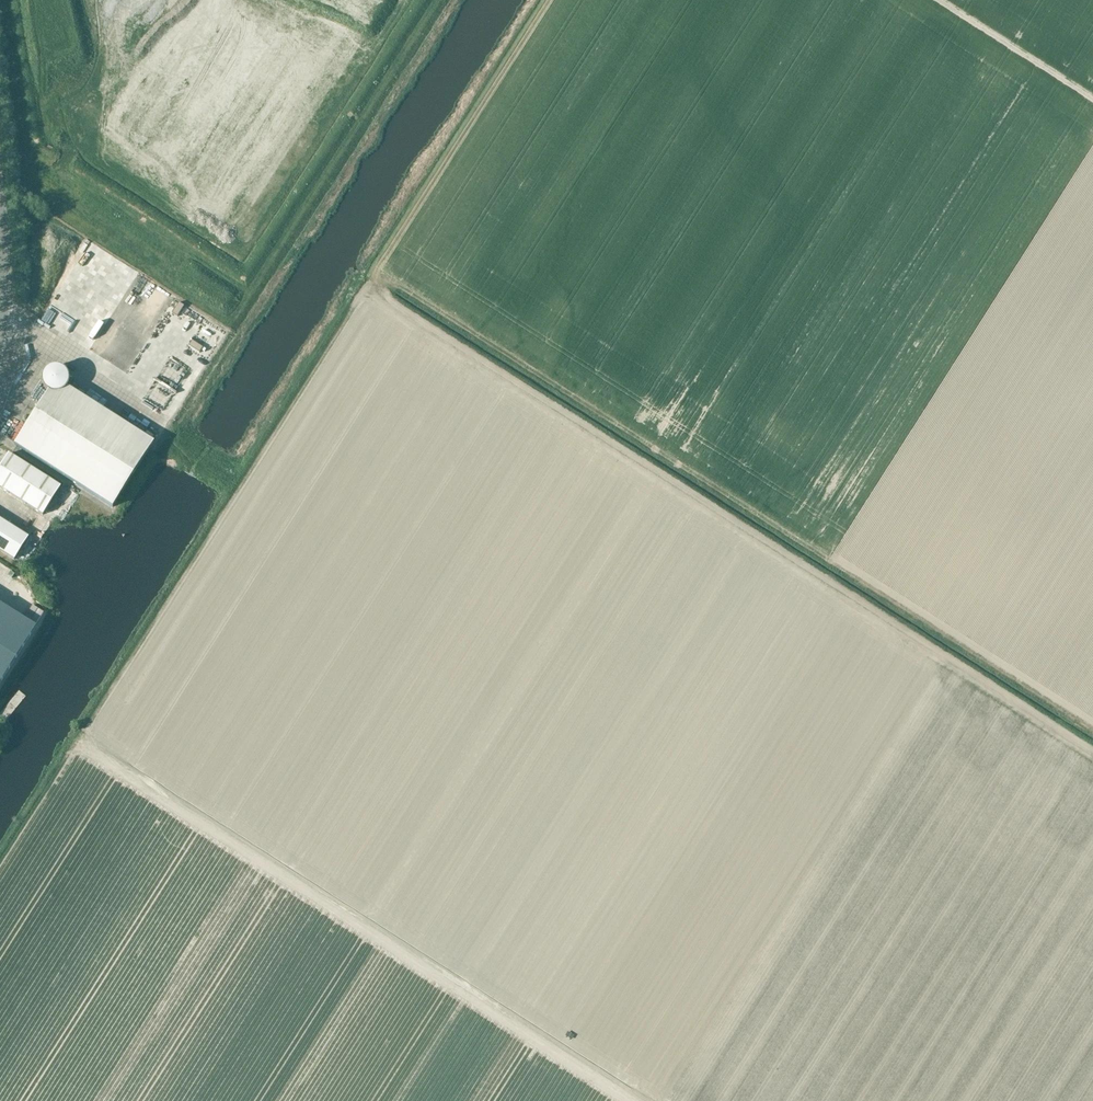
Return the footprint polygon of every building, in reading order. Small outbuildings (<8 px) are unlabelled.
[(136,278),(95,342),(131,365),(172,301),(136,278)] [(11,386),(24,363),(19,360),(6,383),(11,386)] [(68,385),(69,382),(69,377),(68,375),(67,372),(65,370),(63,369),(60,368),(58,367),(55,367),(53,367),(50,368),(48,369),(46,371),(44,373),(43,375),(43,378),(42,380),(43,383),(43,385),(45,388),(46,390),(48,391),(15,444),(112,507),(154,443),(67,387),(68,385)] [(134,383),(131,388),(156,404),(159,399),(134,383)] [(0,467),(0,488),(43,515),(61,487),(9,454),(0,467)] [(15,559),(29,537),(0,519),(0,550),(15,559)] [(1,603),(0,603),(0,685),(37,627),(1,603)]
